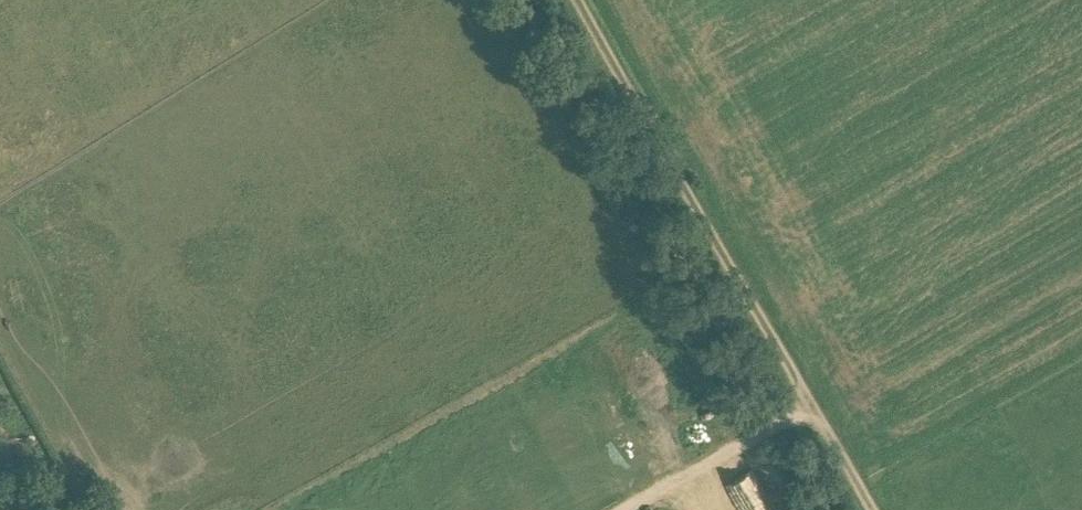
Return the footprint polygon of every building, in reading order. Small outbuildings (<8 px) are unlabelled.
[(752,463),(726,477),(744,509),(777,509),(752,463)]
